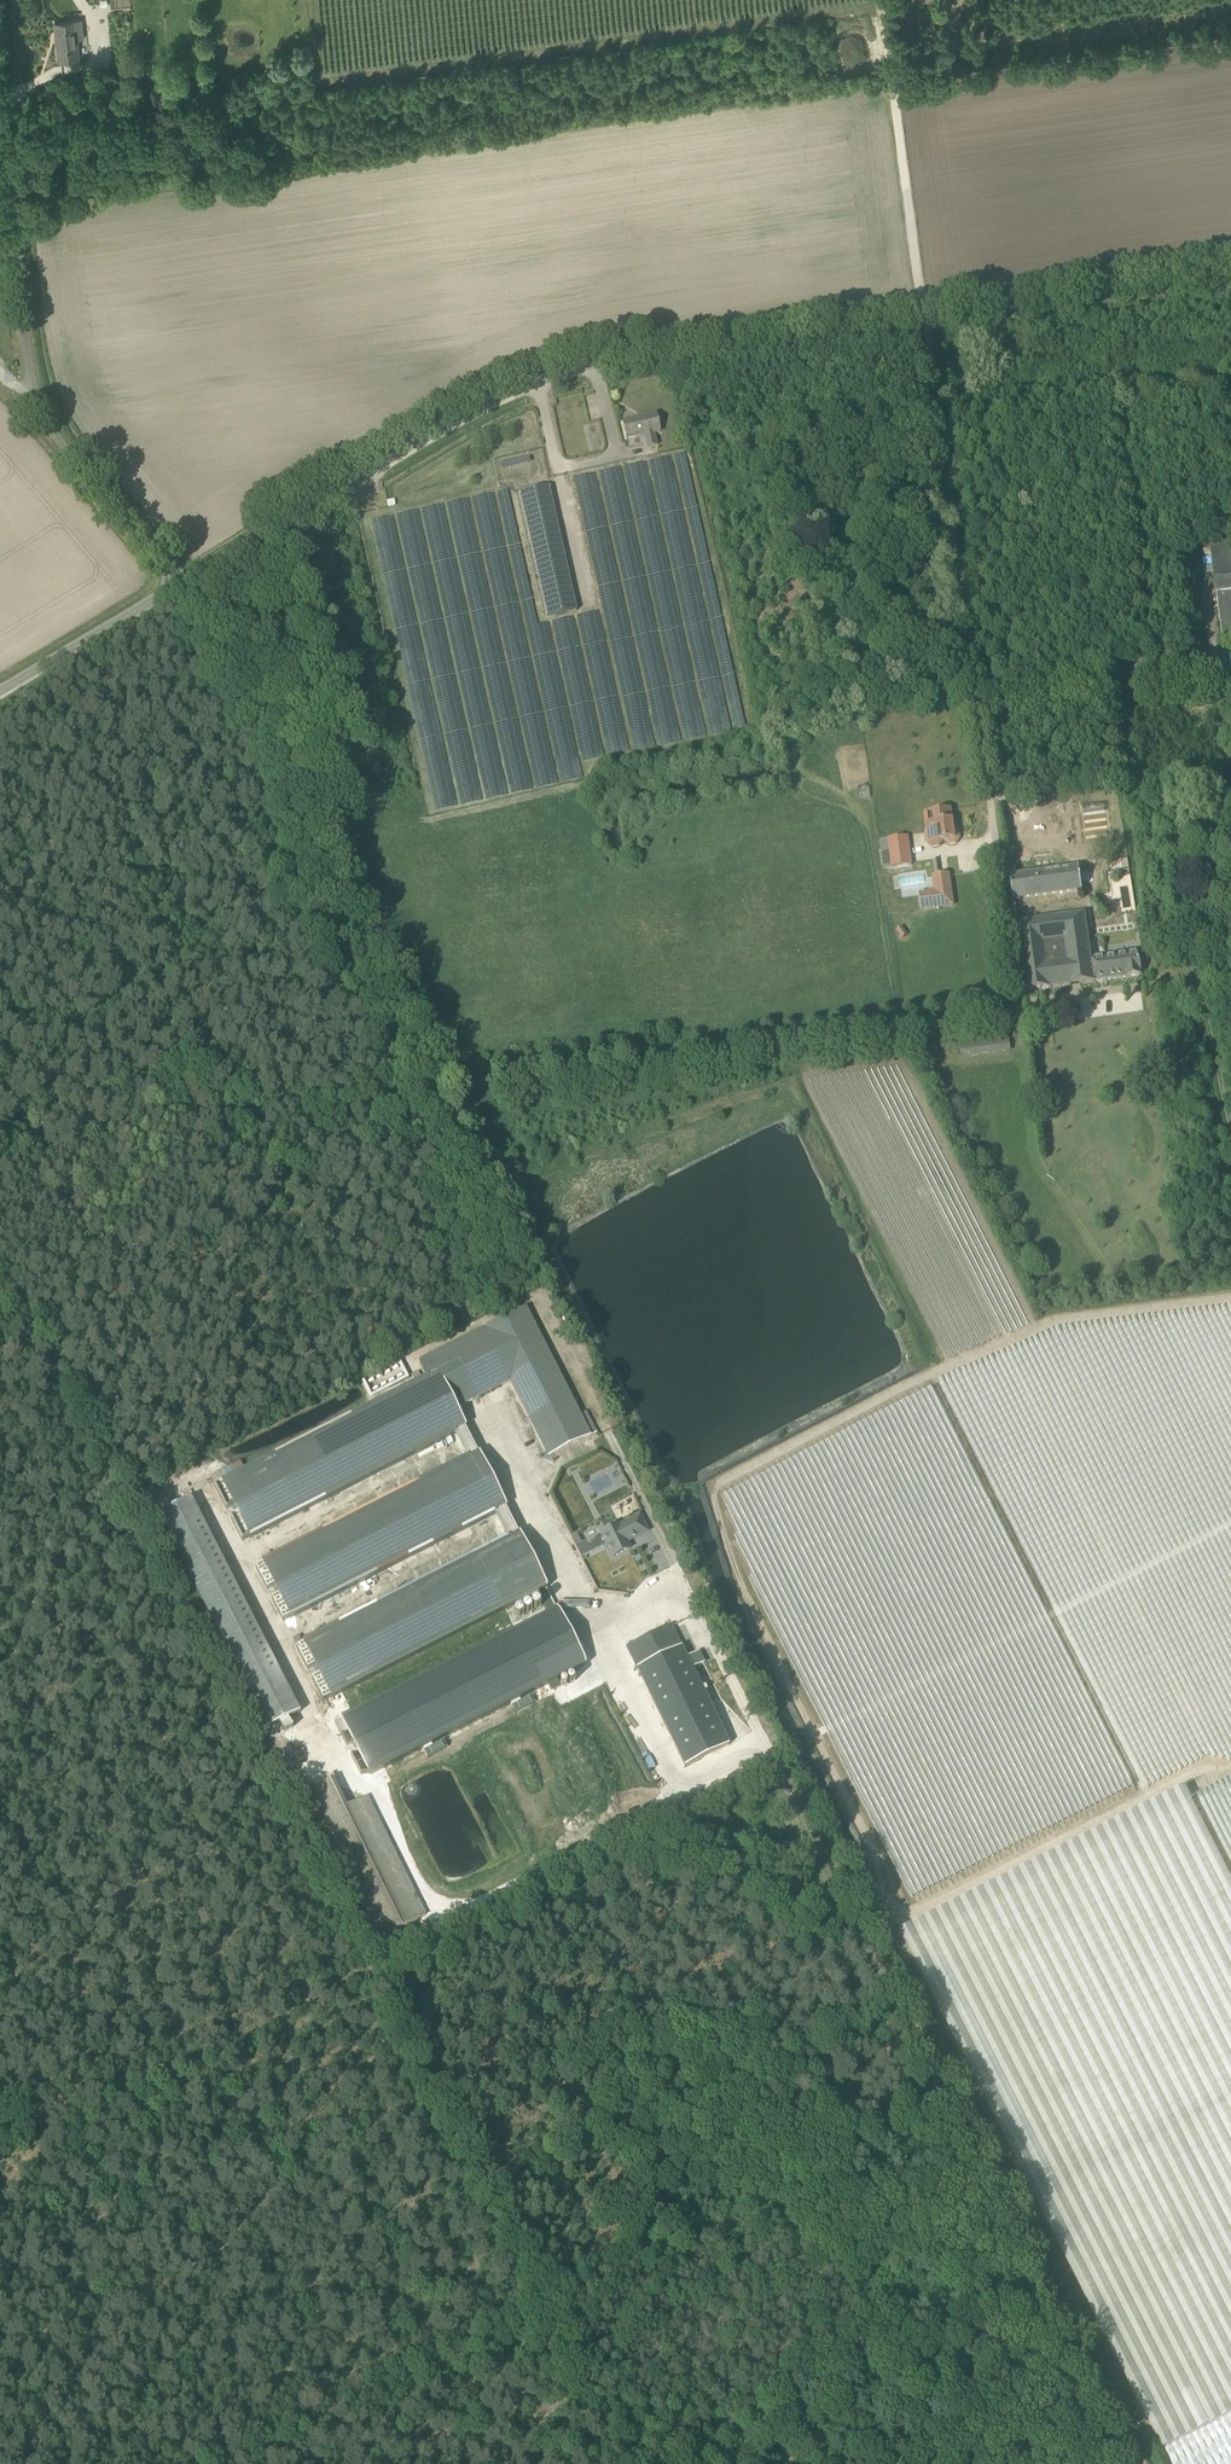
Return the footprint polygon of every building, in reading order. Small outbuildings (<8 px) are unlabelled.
[(59,60),(79,58),(77,39),(84,38),(82,19),(55,22),(59,60)] [(657,445),(654,434),(660,432),(656,414),(623,421),(627,440),(644,436),(647,448),(657,445)] [(572,479),(596,604),(677,589),(653,464),(572,479)] [(548,487),(517,495),(534,568),(545,618),(576,611),(548,487)] [(540,698),(514,703),(476,503),(393,519),(437,743),(545,722),(540,698)] [(1209,536),(1217,593),(1215,593),(1216,600),(1218,600),(1222,638),(1230,637),(1230,533),(1209,536)] [(525,558),(525,544),(507,544),(507,559),(525,558)] [(950,845),(956,844),(960,839),(959,832),(954,828),(953,819),(952,820),(950,809),(943,810),(940,808),(936,808),(933,812),(925,813),(927,833),(937,831),(938,842),(943,841),(950,845)] [(884,869),(911,865),(907,836),(880,840),(884,869)] [(1014,900),(1015,900),(1083,890),(1080,867),(1010,877),(1014,900)] [(938,876),(941,895),(921,898),(922,910),(953,906),(949,874),(938,876)] [(1026,992),(1061,987),(1095,982),(1092,958),(1086,913),(1017,923),(1026,992)] [(1095,982),(1142,976),(1140,964),(1139,952),(1092,958),(1095,982)] [(971,1057),(1010,1052),(1008,1036),(961,1042),(962,1055),(970,1054),(971,1057)] [(595,1436),(531,1306),(424,1359),(432,1376),(221,1481),(247,1534),(451,1433),(464,1460),(261,1561),(287,1614),(490,1513),(504,1541),(301,1641),(327,1694),(544,1586),(518,1533),(514,1536),(500,1508),(505,1506),(478,1453),(474,1456),(461,1428),(465,1426),(457,1410),(514,1382),(552,1457),(595,1436)] [(189,1497),(156,1513),(262,1726),(294,1710),(189,1497)] [(647,1532),(639,1516),(619,1526),(595,1537),(602,1549),(606,1547),(611,1558),(630,1549),(627,1542),(647,1532)] [(685,1542),(672,1548),(676,1555),(689,1549),(685,1542)] [(559,1607),(343,1717),(371,1773),(372,1775),(471,1724),(588,1664),(559,1607)] [(676,1638),(632,1660),(687,1769),(731,1746),(676,1638)] [(377,1939),(427,1915),(368,1795),(348,1807),(332,1779),(305,1793),(377,1939)] [(1164,2448),(1172,2463),(1230,2463),(1230,1876),(1185,1786),(900,1930),(1163,2449),(1164,2448)]
